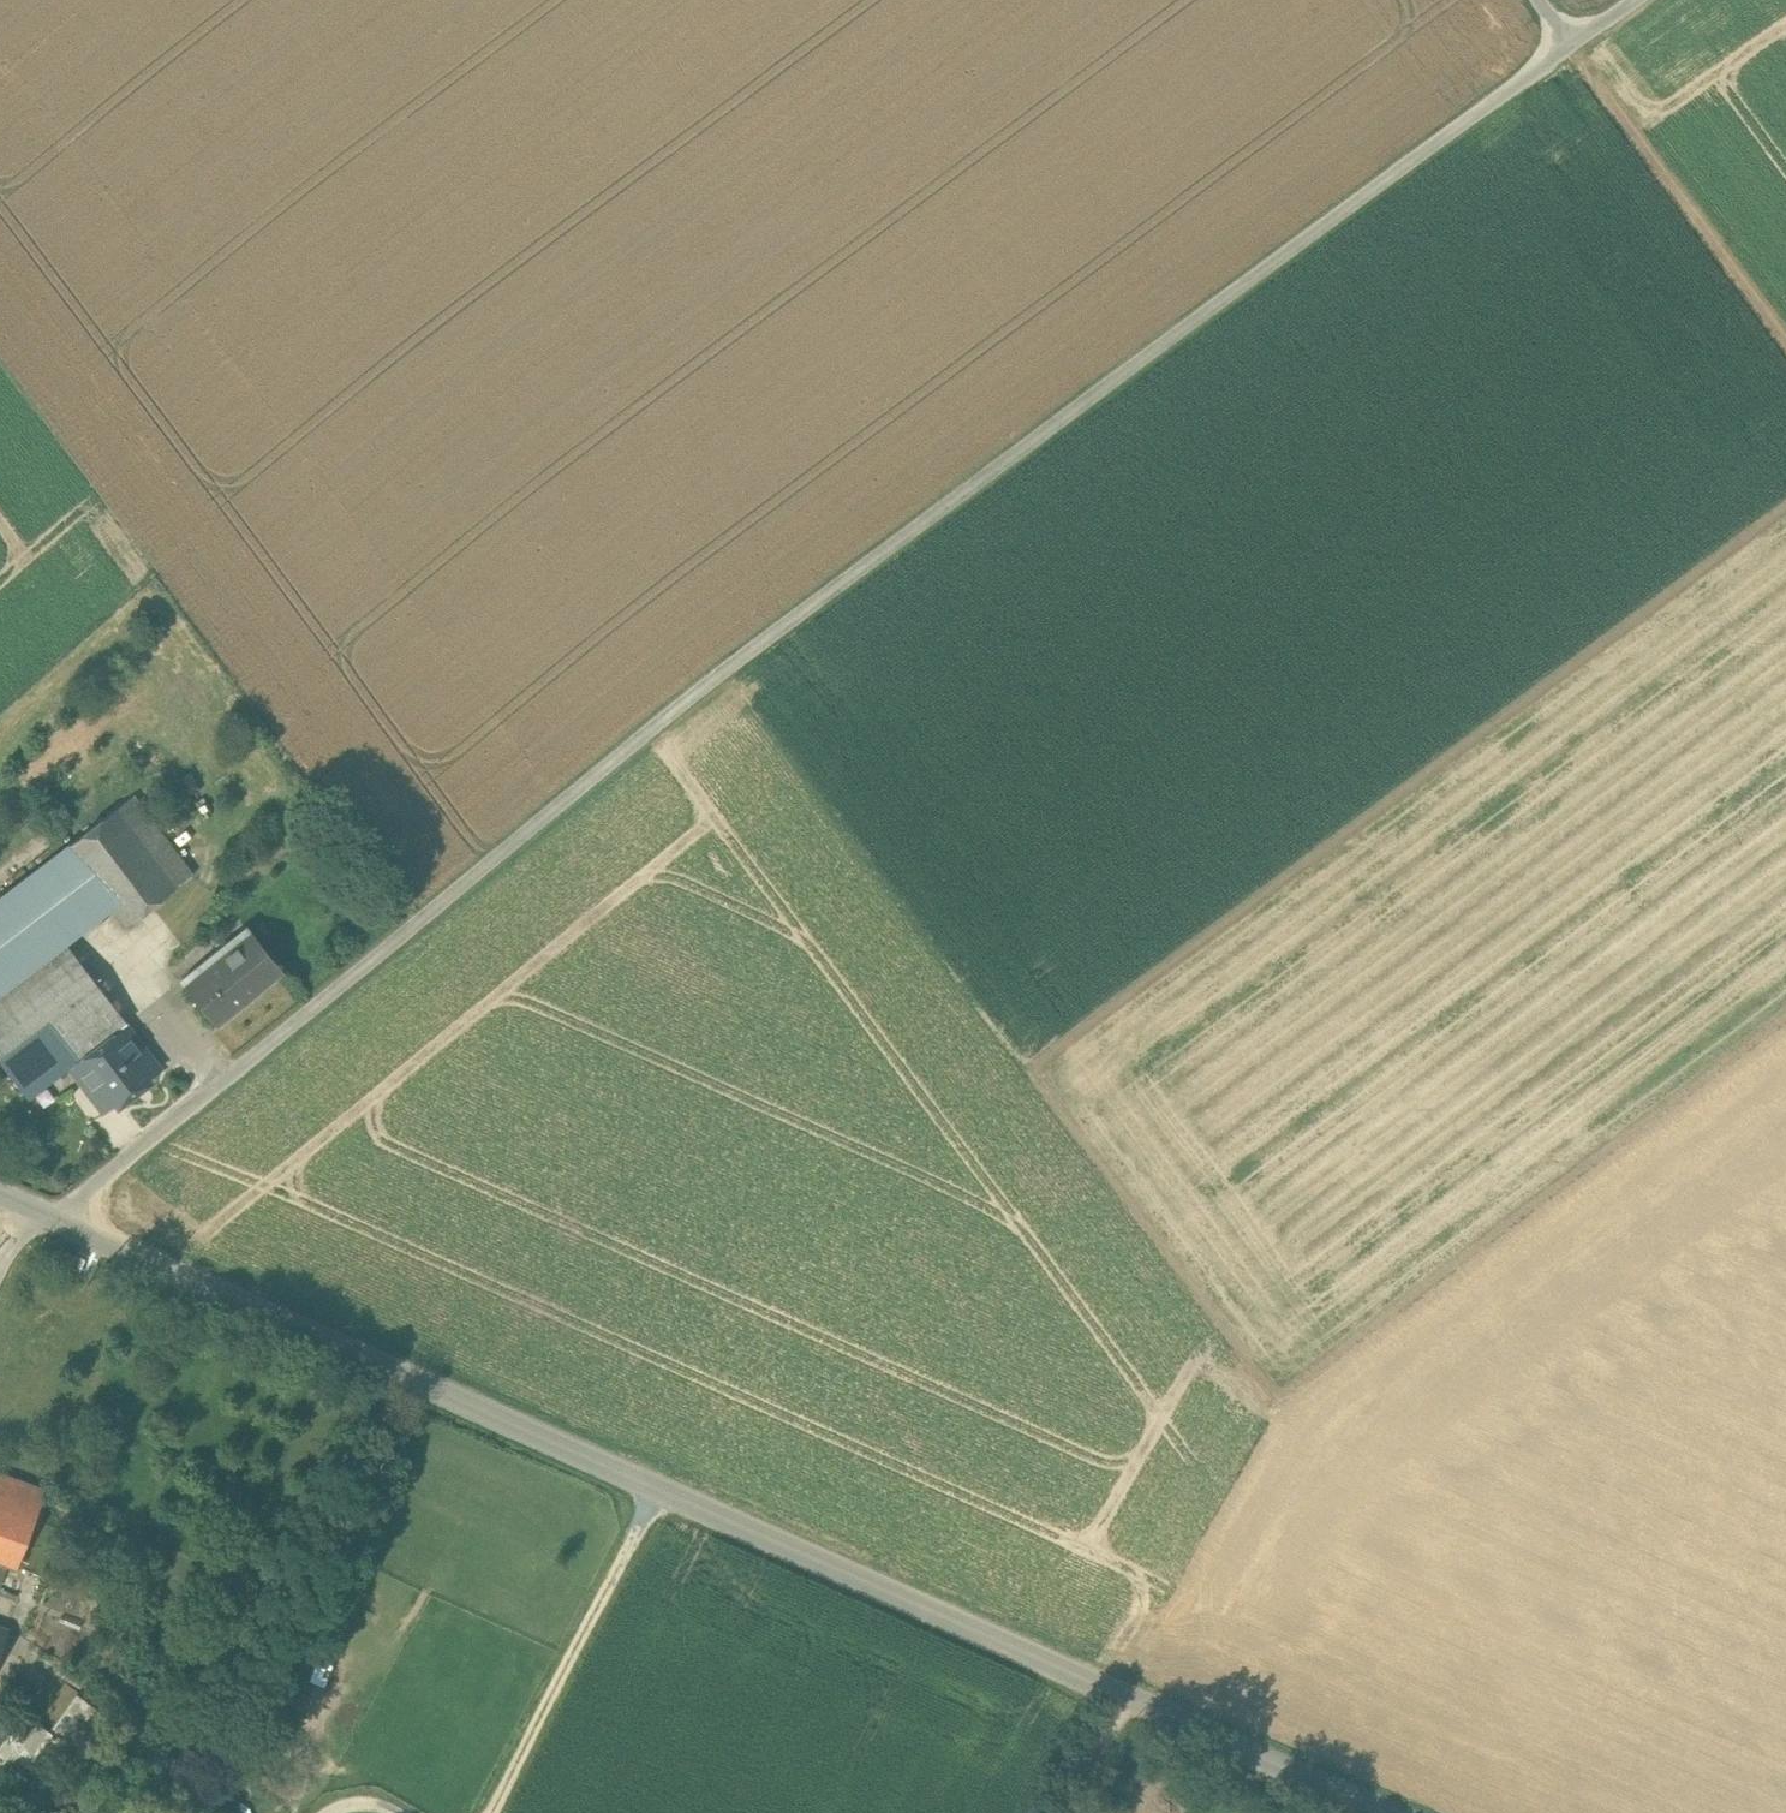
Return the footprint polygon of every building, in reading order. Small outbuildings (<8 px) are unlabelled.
[(193,874),(133,795),(67,847),(115,910),(126,925),(193,874)] [(67,847),(0,897),(0,997),(67,946),(115,910),(67,847)] [(234,947),(202,973),(204,975),(188,987),(217,1023),(281,971),(252,935),(236,949),(234,947)] [(0,997),(0,1059),(29,1097),(71,1066),(72,1067),(126,1025),(125,1024),(126,1023),(67,946),(0,997)] [(126,1025),(72,1067),(104,1110),(159,1069),(126,1025)] [(0,1473),(0,1560),(7,1562),(17,1566),(46,1490),(0,1473)] [(77,1693),(50,1730),(40,1743),(73,1767),(110,1717),(77,1693)] [(0,1750),(0,1770),(13,1780),(40,1743),(50,1730),(27,1713),(0,1750)]
